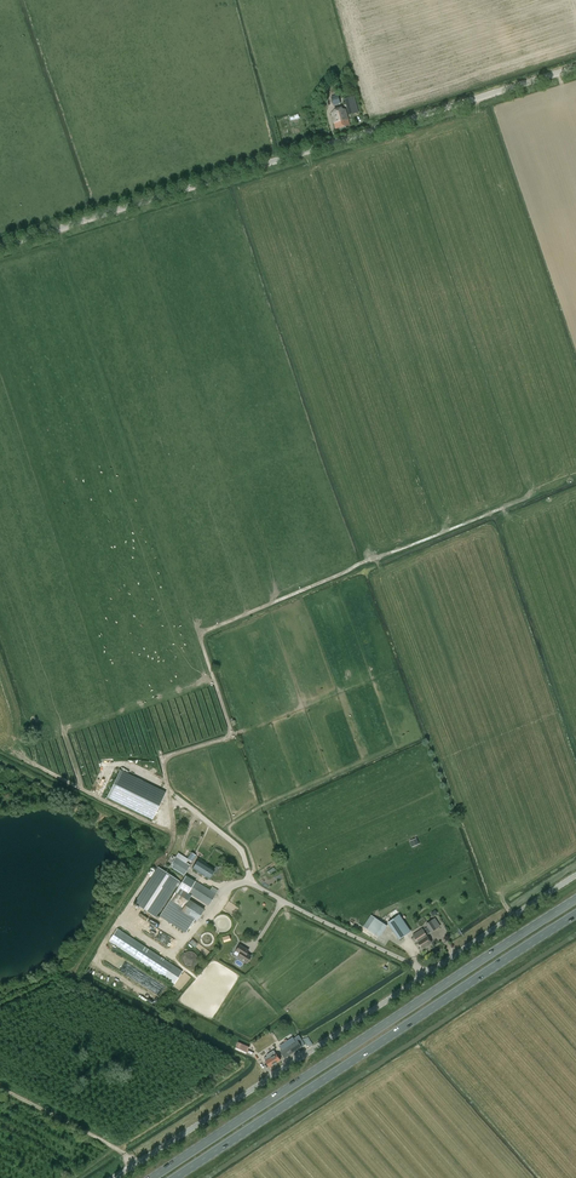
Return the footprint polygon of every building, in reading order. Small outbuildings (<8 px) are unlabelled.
[(354,97),(346,99),(350,114),(350,115),(358,112),(354,98),(354,97)] [(346,110),(332,114),(336,129),(350,125),(346,110)] [(120,770),(107,797),(152,820),(166,792),(120,770)] [(411,846),(419,843),(417,837),(409,840),(411,846)] [(172,855),(166,864),(170,866),(169,867),(184,876),(190,866),(186,863),(188,860),(187,860),(188,859),(192,862),(196,855),(191,852),(187,858),(178,852),(175,857),(172,855)] [(199,857),(192,868),(209,879),(214,870),(205,864),(206,862),(199,857)] [(158,867),(134,903),(155,917),(178,883),(180,885),(170,899),(183,908),(181,911),(167,901),(159,914),(185,931),(193,919),(196,921),(204,909),(189,899),(192,895),(208,906),(218,890),(212,886),(210,890),(202,885),(203,883),(199,881),(198,882),(196,881),(195,882),(186,875),(181,882),(158,867)] [(400,914),(387,923),(399,940),(411,931),(400,914)] [(375,917),(367,929),(380,937),(387,926),(375,917)] [(423,930),(414,935),(422,948),(431,942),(426,935),(440,926),(435,918),(426,924),(428,927),(423,930)] [(118,928),(109,941),(174,984),(183,971),(164,959),(161,958),(162,957),(149,948),(148,949),(145,947),(145,946),(118,928)] [(194,948),(197,944),(191,939),(188,943),(194,948)] [(244,952),(246,948),(239,945),(236,950),(240,953),(238,957),(247,963),(251,956),(247,954),(244,952)] [(197,961),(197,960),(197,958),(197,956),(196,955),(195,954),(194,952),(192,952),(191,951),(189,951),(187,951),(186,951),(184,952),(183,953),(182,954),(181,956),(180,958),(180,959),(180,961),(181,963),(181,964),(182,965),(184,967),(185,967),(187,968),(188,968),(190,968),(192,968),(193,967),(195,966),(196,965),(197,963),(197,961)] [(157,994),(162,985),(114,957),(112,961),(121,966),(119,971),(157,994)] [(298,1040),(290,1045),(281,1051),(285,1058),(302,1046),(298,1040)] [(238,1042),(236,1048),(247,1053),(253,1055),(254,1053),(248,1050),(250,1047),(238,1042)] [(267,1056),(264,1058),(270,1067),(280,1060),(274,1050),(267,1055),(267,1056)]
